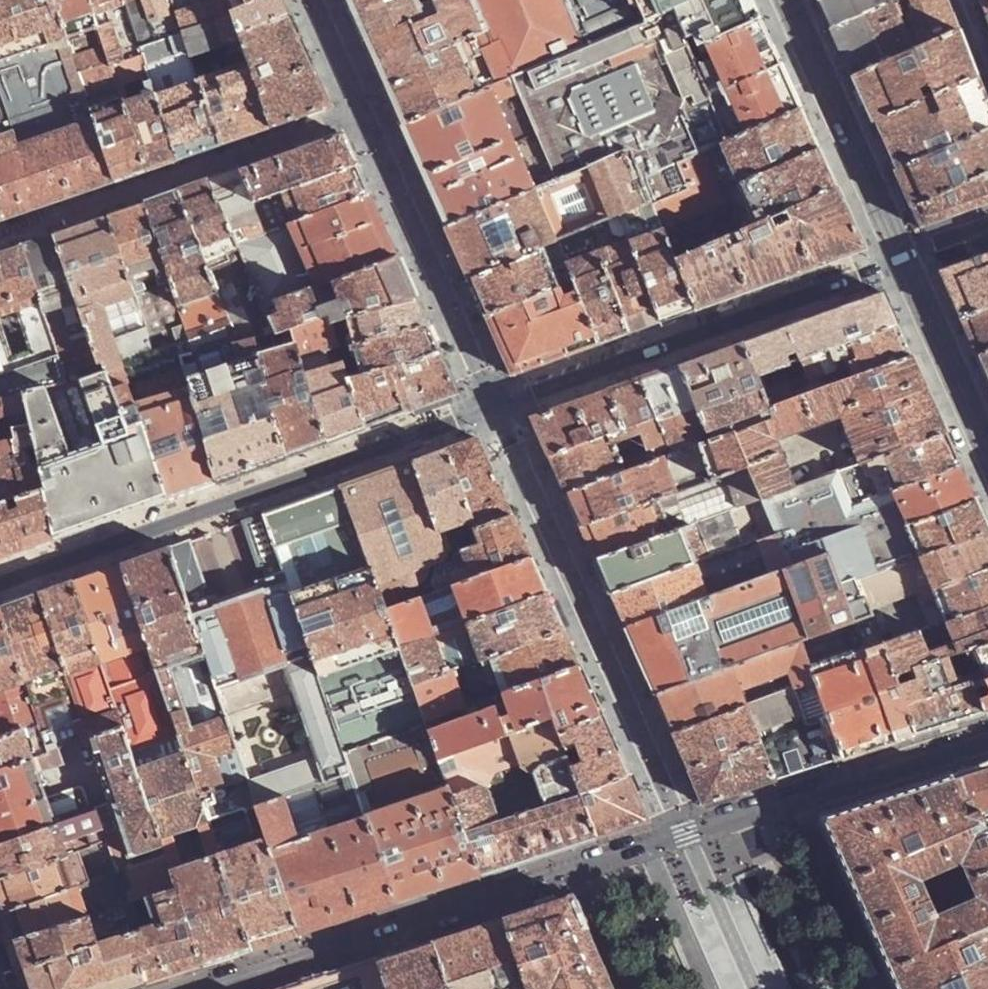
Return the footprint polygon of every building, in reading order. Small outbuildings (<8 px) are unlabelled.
[(13,131),(18,147),(94,122),(79,74),(53,0),(0,0),(0,94),(13,131)] [(88,0),(53,0),(79,74),(109,63),(93,15),(88,0)] [(123,0),(88,0),(93,15),(124,5),(123,1),(123,0)] [(123,1),(124,5),(139,48),(182,34),(176,13),(172,0),(125,0),(123,1)] [(176,13),(216,0),(172,0),(176,13)] [(228,0),(216,0),(176,13),(182,34),(233,17),(228,0)] [(233,17),(239,35),(290,16),(283,0),(228,0),(233,17)] [(386,90),(466,55),(461,43),(487,32),(473,0),(430,0),(431,2),(420,6),(418,0),(345,0),(363,40),(386,90)] [(494,86),(511,78),(581,48),(561,0),(473,0),(487,32),(492,43),(478,50),(494,86)] [(644,21),(634,0),(561,0),(581,48),(585,47),(644,21)] [(644,21),(671,10),(694,0),(634,0),(644,21)] [(671,10),(684,39),(697,34),(702,46),(706,44),(761,21),(751,0),(694,0),(671,10)] [(823,13),(830,29),(890,2),(895,0),(817,0),(823,13)] [(911,5),(903,9),(910,23),(917,20),(919,26),(904,33),(898,19),(901,17),(899,11),(895,13),(890,2),(830,29),(839,49),(851,77),(957,31),(947,5),(945,0),(909,0),(911,5)] [(981,6),(986,16),(987,16),(987,0),(979,0),(981,6)] [(124,5),(93,15),(109,63),(111,67),(142,57),(139,48),(124,5)] [(644,21),(585,47),(603,90),(690,53),(690,52),(684,39),(671,10),(644,21)] [(192,62),(209,56),(215,76),(199,81),(220,146),(248,137),(331,108),(311,64),(290,16),(239,35),(233,17),(182,34),(192,62)] [(761,21),(706,44),(726,89),(781,66),(769,41),(761,21)] [(862,99),(872,123),(922,102),(917,90),(926,86),(931,98),(975,78),(967,58),(957,31),(851,77),(862,99)] [(487,32),(461,43),(466,55),(481,91),(494,86),(478,50),(492,43),(487,32)] [(154,93),(177,161),(203,152),(220,146),(199,81),(192,62),(182,34),(139,48),(142,57),(148,76),(154,93)] [(697,34),(684,39),(690,52),(702,46),(697,34)] [(240,41),(228,45),(232,56),(243,52),(240,41)] [(702,46),(690,52),(690,53),(710,96),(726,89),(706,44),(702,46)] [(581,48),(511,78),(555,180),(588,166),(628,151),(621,134),(709,97),(710,96),(690,53),(603,90),(585,47),(581,48)] [(466,55),(386,90),(397,115),(402,126),(481,91),(466,55)] [(215,76),(209,56),(192,62),(199,81),(215,76)] [(148,76),(142,57),(111,67),(117,87),(122,85),(148,76)] [(123,103),(117,87),(111,67),(109,63),(79,74),(94,122),(115,183),(131,177),(146,172),(123,103)] [(789,84),(781,66),(726,89),(710,96),(709,97),(728,141),(800,110),(789,84)] [(447,227),(534,189),(555,180),(511,78),(494,86),(481,91),(402,126),(416,158),(438,207),(447,227)] [(894,171),(987,129),(987,111),(984,102),(975,78),(931,98),(937,113),(928,117),(922,102),(872,123),(882,145),(894,171)] [(127,102),(122,85),(117,87),(123,103),(127,102)] [(177,161),(154,93),(127,102),(123,103),(146,172),(164,165),(177,161)] [(0,94),(0,136),(13,131),(0,94)] [(709,97),(621,134),(628,151),(640,179),(720,145),(728,141),(709,97)] [(808,126),(800,110),(728,141),(720,145),(737,184),(739,183),(818,149),(808,126)] [(94,122),(18,147),(13,131),(0,136),(0,222),(61,201),(115,183),(94,122)] [(910,208),(987,172),(987,129),(894,171),(902,188),(910,208)] [(357,167),(342,134),(291,152),(241,169),(255,201),(357,167)] [(720,145),(640,179),(649,199),(661,228),(673,257),(723,236),(734,232),(756,222),(739,183),(737,184),(720,145)] [(818,149),(739,183),(756,222),(835,188),(831,180),(824,163),(818,149)] [(628,151),(588,166),(610,217),(618,213),(649,199),(640,179),(628,151)] [(555,180),(534,189),(557,240),(589,226),(610,217),(588,166),(555,180)] [(363,180),(357,167),(255,201),(254,201),(267,232),(370,197),(363,180)] [(223,175),(209,180),(237,243),(267,232),(254,201),(255,201),(241,169),(223,175)] [(910,208),(919,228),(956,215),(987,203),(987,172),(910,208)] [(237,243),(209,180),(190,187),(178,191),(236,343),(253,339),(277,333),(264,304),(237,243)] [(862,249),(835,188),(756,222),(734,232),(738,241),(727,246),(723,236),(673,257),(695,309),(781,278),(862,249)] [(534,189),(447,227),(461,259),(470,279),(557,240),(534,189)] [(159,197),(146,202),(190,342),(193,354),(226,346),(234,344),(236,343),(178,191),(159,197)] [(383,226),(370,197),(267,232),(237,243),(264,304),(397,258),(383,226)] [(649,199),(618,213),(629,241),(661,228),(649,199)] [(109,215),(150,352),(175,346),(190,342),(146,202),(126,209),(109,215)] [(647,326),(660,322),(629,241),(618,213),(610,217),(589,226),(598,252),(629,333),(647,326)] [(150,352),(109,215),(77,225),(55,233),(76,301),(88,339),(95,364),(100,363),(103,370),(103,371),(119,365),(150,352)] [(661,228),(629,241),(660,322),(695,309),(673,257),(661,228)] [(734,232),(723,236),(727,246),(738,241),(734,232)] [(76,301),(55,233),(28,242),(23,244),(43,312),(76,301)] [(559,288),(573,282),(566,264),(557,240),(470,279),(480,301),(486,315),(559,288)] [(23,244),(0,252),(0,405),(4,421),(11,428),(29,423),(22,393),(44,388),(64,384),(62,376),(54,350),(43,312),(23,244)] [(598,252),(566,264),(573,282),(576,292),(596,345),(615,338),(629,333),(598,252)] [(941,272),(953,298),(961,318),(987,306),(987,256),(941,272)] [(397,258),(264,304),(277,333),(292,328),(330,316),(332,321),(346,317),(416,301),(406,278),(397,258)] [(572,353),(596,345),(576,292),(573,282),(559,288),(486,315),(493,330),(513,374),(524,370),(572,353)] [(885,292),(743,343),(757,376),(804,359),(899,326),(885,292)] [(76,301),(43,312),(54,350),(88,339),(76,301)] [(421,312),(416,301),(346,317),(354,344),(427,325),(421,312)] [(961,318),(971,340),(978,356),(987,352),(987,306),(961,318)] [(297,344),(327,441),(350,432),(364,427),(348,377),(343,362),(339,348),(339,346),(332,321),(330,316),(292,328),(297,344)] [(354,344),(346,317),(332,321),(339,346),(339,348),(354,344)] [(431,335),(427,325),(354,344),(362,373),(390,366),(439,353),(431,335)] [(899,326),(804,359),(810,373),(817,391),(913,357),(905,338),(899,326)] [(297,344),(292,328),(277,333),(253,339),(258,355),(297,344)] [(95,364),(88,339),(54,350),(62,376),(95,364)] [(285,455),(258,355),(253,339),(236,343),(234,344),(238,363),(230,365),(226,346),(193,354),(180,357),(189,389),(215,480),(255,466),(285,455)] [(193,354),(190,342),(175,346),(178,358),(180,357),(193,354)] [(743,343),(678,366),(701,432),(702,434),(769,409),(769,408),(757,376),(743,343)] [(327,441),(297,344),(258,355),(285,455),(310,447),(327,441)] [(362,373),(354,344),(339,348),(343,362),(348,377),(362,373)] [(978,356),(987,375),(987,378),(987,352),(978,356)] [(457,394),(439,353),(390,366),(405,412),(435,402),(457,394)] [(768,422),(774,439),(841,415),(846,426),(851,439),(861,463),(879,458),(947,433),(937,410),(930,396),(920,373),(913,357),(817,391),(801,396),(769,408),(769,409),(773,420),(768,422)] [(102,444),(79,381),(103,370),(100,363),(95,364),(62,376),(64,384),(44,388),(69,456),(102,444)] [(134,405),(119,365),(103,371),(125,429),(141,424),(166,498),(195,487),(215,480),(189,389),(134,405)] [(405,412),(390,366),(362,373),(348,377),(364,427),(389,418),(405,412)] [(701,432),(678,366),(531,419),(549,460),(564,495),(623,474),(617,459),(611,443),(643,432),(648,448),(665,442),(665,444),(701,432)] [(166,498),(141,424),(125,429),(103,371),(103,370),(79,381),(102,444),(69,456),(44,388),(22,393),(29,423),(35,444),(39,459),(46,487),(43,488),(56,536),(90,524),(139,507),(166,498)] [(810,373),(794,379),(801,396),(817,391),(810,373)] [(17,455),(11,428),(4,421),(0,405),(0,460),(17,455)] [(769,409),(702,434),(705,444),(733,434),(768,422),(773,420),(769,409)] [(768,422),(733,434),(748,467),(763,500),(794,488),(774,439),(768,422)] [(39,459),(26,462),(22,447),(35,444),(29,423),(11,428),(17,455),(0,460),(0,493),(3,501),(43,488),(46,487),(39,459)] [(617,459),(648,448),(643,432),(611,443),(617,459)] [(648,448),(617,459),(623,474),(662,460),(698,446),(705,444),(702,434),(701,432),(665,444),(665,442),(648,448)] [(947,433),(879,458),(893,491),(952,470),(962,466),(954,447),(947,433)] [(705,444),(698,446),(713,480),(725,475),(748,467),(733,434),(705,444)] [(478,439),(447,450),(473,520),(476,529),(512,516),(493,474),(478,439)] [(698,446),(662,460),(676,492),(713,480),(698,446)] [(447,450),(415,462),(439,533),(473,520),(447,450)] [(861,463),(839,472),(850,499),(853,506),(893,491),(879,458),(861,463)] [(623,474),(564,495),(573,514),(580,528),(658,500),(676,492),(662,460),(623,474)] [(396,578),(397,580),(400,582),(407,585),(415,585),(422,580),(426,573),(427,565),(447,558),(439,533),(415,462),(342,487),(354,520),(370,566),(376,583),(394,576),(396,578)] [(968,478),(962,466),(952,470),(963,495),(973,490),(968,478)] [(748,467),(725,475),(740,507),(763,500),(748,467)] [(952,470),(893,491),(907,525),(977,499),(973,490),(963,495),(952,470)] [(794,488),(763,500),(777,534),(792,567),(843,548),(904,526),(907,525),(893,491),(853,506),(850,499),(839,472),(794,488)] [(676,492),(658,500),(672,532),(678,530),(740,507),(725,475),(713,480),(676,492)] [(342,487),(264,515),(276,548),(306,537),(325,531),(354,520),(342,487)] [(56,536),(43,488),(3,501),(0,502),(0,556),(56,536)] [(904,526),(918,557),(987,531),(987,523),(983,511),(977,499),(907,525),(904,526)] [(658,500),(580,528),(595,561),(672,532),(658,500)] [(740,507),(678,530),(692,564),(722,554),(777,534),(763,500),(740,507)] [(264,515),(243,523),(244,525),(259,570),(280,562),(276,548),(264,515)] [(478,545),(461,551),(471,580),(531,558),(520,533),(512,516),(476,529),(473,530),(474,533),(478,545)] [(354,520),(325,531),(341,577),(370,566),(354,520)] [(904,526),(843,548),(857,579),(871,574),(899,564),(903,562),(918,557),(904,526)] [(595,561),(610,594),(692,564),(678,530),(672,532),(595,561)] [(325,531),(306,537),(322,583),(341,577),(325,531)] [(918,557),(931,589),(987,569),(987,531),(918,557)] [(474,533),(447,543),(452,555),(461,551),(478,545),(474,533)] [(777,534),(722,554),(737,587),(792,567),(777,534)] [(306,537),(276,548),(280,562),(284,574),(291,594),(322,583),(306,537)] [(191,541),(169,549),(189,607),(206,602),(202,590),(206,588),(191,541)] [(843,548),(792,567),(737,587),(706,598),(624,628),(654,695),(731,666),(800,641),(850,622),(869,615),(870,612),(857,579),(843,548)] [(125,564),(119,566),(146,647),(155,671),(204,653),(189,607),(169,549),(125,564)] [(461,551),(452,555),(452,559),(449,562),(433,568),(433,569),(431,579),(425,586),(417,591),(418,599),(452,586),(471,580),(461,551)] [(722,554),(692,564),(706,598),(737,587),(722,554)] [(918,557),(903,562),(916,595),(931,589),(918,557)] [(466,623),(546,593),(531,558),(471,580),(452,586),(460,611),(464,624),(466,623)] [(692,564),(610,594),(624,628),(706,598),(692,564)] [(899,564),(871,574),(875,584),(903,574),(899,564)] [(96,575),(72,583),(99,664),(146,647),(119,566),(96,575)] [(322,583),(291,594),(311,657),(318,678),(399,650),(398,649),(385,611),(376,583),(370,566),(341,577),(322,583)] [(931,589),(943,620),(987,604),(987,569),(931,589)] [(206,602),(189,607),(204,653),(216,690),(283,667),(311,657),(291,594),(284,574),(257,584),(260,592),(218,607),(216,598),(206,602)] [(394,576),(376,583),(385,611),(405,604),(397,580),(396,578),(394,576)] [(72,583),(38,595),(62,668),(65,675),(99,664),(72,583)] [(931,589),(916,595),(928,625),(943,620),(931,589)] [(546,593),(466,623),(479,661),(480,660),(489,657),(563,630),(546,593)] [(0,608),(0,617),(22,682),(62,668),(38,595),(0,608)] [(916,595),(870,612),(869,615),(880,641),(881,643),(916,630),(928,625),(916,595)] [(405,604),(385,611),(398,649),(432,636),(430,630),(418,599),(405,604)] [(943,620),(947,630),(950,637),(952,643),(943,647),(925,653),(916,630),(881,643),(892,673),(946,654),(969,646),(987,639),(987,604),(943,620)] [(430,630),(432,636),(464,624),(460,611),(457,620),(430,630)] [(869,615),(850,622),(861,648),(880,641),(869,615)] [(22,682),(0,617),(0,690),(22,682)] [(943,620),(928,625),(932,635),(947,630),(943,620)] [(850,622),(800,641),(810,668),(861,648),(850,622)] [(432,636),(398,649),(399,650),(411,685),(451,671),(464,666),(479,661),(466,623),(464,624),(432,636)] [(563,630),(489,657),(502,693),(578,665),(563,630)] [(950,637),(940,640),(943,647),(952,643),(950,637)] [(969,646),(980,669),(982,676),(985,675),(987,674),(987,639),(969,646)] [(731,666),(654,695),(670,732),(745,704),(739,687),(789,669),(797,685),(814,679),(810,668),(800,641),(731,666)] [(880,641),(861,648),(896,741),(916,735),(904,705),(892,673),(881,643),(880,641)] [(146,647),(99,664),(120,727),(130,755),(178,739),(155,671),(146,647)] [(861,648),(810,668),(814,679),(844,759),(896,741),(861,648)] [(399,650),(318,678),(344,753),(426,726),(424,722),(411,685),(399,650)] [(204,653),(155,671),(178,739),(183,756),(197,797),(224,788),(214,758),(236,751),(216,690),(204,653)] [(946,654),(892,673),(904,705),(982,676),(980,669),(965,673),(954,677),(949,664),(946,654)] [(311,657),(283,667),(291,693),(292,693),(314,760),(322,785),(351,775),(344,753),(318,678),(311,657)] [(479,661),(464,666),(470,684),(486,678),(480,660),(479,661)] [(961,660),(949,664),(954,677),(965,673),(961,660)] [(99,664),(65,675),(86,740),(87,739),(120,727),(99,664)] [(578,665),(502,693),(505,703),(427,731),(437,759),(451,754),(537,723),(551,718),(556,732),(567,729),(601,717),(578,665)] [(62,668),(22,682),(36,726),(46,754),(57,750),(81,742),(86,740),(65,675),(62,668)] [(797,685),(789,669),(739,687),(745,704),(797,685)] [(451,671),(411,685),(424,722),(464,707),(451,671)] [(986,712),(980,697),(975,687),(987,682),(985,675),(982,676),(904,705),(916,735),(986,712)] [(745,704),(760,740),(772,736),(768,726),(801,714),(805,723),(820,717),(835,761),(844,759),(814,679),(797,685),(745,704)] [(0,690),(0,738),(36,726),(22,682),(0,690)] [(980,697),(986,712),(987,711),(987,694),(980,697)] [(745,704),(670,732),(687,769),(733,751),(758,741),(760,740),(745,704)] [(626,773),(601,717),(567,729),(574,751),(564,754),(578,793),(626,773)] [(758,741),(774,781),(835,761),(820,717),(805,723),(772,736),(760,740),(758,741)] [(478,876),(594,839),(578,793),(564,754),(557,734),(543,739),(537,723),(451,754),(456,770),(443,775),(447,789),(478,876)] [(30,759),(46,754),(36,726),(0,738),(0,770),(30,759)] [(426,726),(344,753),(351,775),(364,816),(447,789),(443,775),(437,759),(427,731),(426,726)] [(120,727),(87,739),(89,746),(109,805),(93,811),(93,812),(105,842),(117,872),(125,869),(164,856),(159,841),(135,772),(130,755),(120,727)] [(86,740),(81,742),(83,748),(89,746),(87,739),(86,740)] [(178,739),(130,755),(135,772),(183,756),(178,739)] [(758,741),(733,751),(748,789),(774,781),(758,741)] [(46,754),(30,759),(36,775),(62,766),(57,750),(46,754)] [(733,751),(687,769),(702,804),(748,789),(733,751)] [(183,756),(135,772),(159,841),(207,825),(197,797),(183,756)] [(0,770),(0,844),(53,826),(44,799),(40,788),(36,775),(30,759),(0,770)] [(314,760),(247,782),(256,807),(256,809),(283,798),(315,787),(322,785),(314,760)] [(953,774),(968,814),(980,810),(987,830),(987,763),(953,774)] [(626,773),(578,793),(594,839),(648,821),(626,773)] [(821,817),(867,924),(927,898),(920,880),(961,862),(968,879),(987,871),(987,830),(980,810),(968,814),(953,774),(821,817)] [(322,785),(315,787),(329,830),(365,818),(364,816),(351,775),(322,785)] [(224,788),(197,797),(207,825),(256,809),(256,807),(247,782),(246,780),(224,788)] [(78,787),(44,799),(53,826),(55,825),(89,813),(81,789),(78,787)] [(315,787),(283,798),(297,840),(329,830),(315,787)] [(364,816),(365,818),(393,904),(478,876),(447,789),(364,816)] [(283,798),(256,809),(267,841),(270,849),(297,840),(283,798)] [(256,809),(207,825),(218,856),(267,841),(256,809)] [(89,813),(55,825),(65,856),(105,842),(93,812),(89,813)] [(297,840),(270,849),(298,935),(393,904),(365,818),(329,830),(297,840)] [(0,844),(0,878),(65,856),(55,825),(53,826),(0,844)] [(207,825),(159,841),(164,856),(169,872),(218,856),(207,825)] [(267,841),(218,856),(249,950),(277,941),(298,935),(270,849),(267,841)] [(105,842),(65,856),(71,872),(89,867),(91,874),(104,870),(101,862),(104,861),(109,875),(114,873),(117,872),(105,842)] [(0,878),(0,905),(2,912),(76,887),(71,872),(65,856),(0,878)] [(164,856),(125,869),(135,900),(139,899),(174,887),(169,872),(164,856)] [(218,856),(169,872),(174,887),(201,966),(216,961),(221,959),(239,954),(249,950),(218,856)] [(117,872),(114,873),(124,903),(135,900),(125,869),(117,872)] [(867,924),(896,988),(987,988),(987,871),(968,879),(976,897),(935,915),(927,898),(867,924)] [(76,887),(2,912),(8,929),(12,940),(124,903),(114,873),(109,875),(76,887)] [(139,899),(165,978),(186,971),(201,966),(174,887),(139,899)] [(570,896),(501,919),(524,988),(611,988),(570,896)] [(12,940),(27,982),(29,988),(130,988),(165,978),(139,899),(135,900),(124,903),(12,940)] [(670,922),(664,908),(653,912),(660,926),(670,922)] [(431,942),(447,988),(524,988),(501,919),(431,942)] [(376,959),(386,988),(447,988),(431,942),(376,959)] [(376,959),(375,960),(375,959),(367,962),(357,966),(356,965),(352,966),(352,967),(342,971),(342,970),(338,971),(338,972),(328,975),(327,974),(326,975),(326,974),(321,975),(322,977),(320,978),(320,980),(323,979),(325,984),(322,984),(324,986),(332,983),(331,982),(341,979),(341,980),(345,979),(345,978),(355,975),(355,976),(360,974),(360,976),(359,977),(361,981),(362,980),(365,988),(386,988),(376,959)] [(309,988),(307,988),(306,985),(308,983),(308,982),(305,983),(304,980),(300,982),(300,983),(299,984),(299,985),(289,988),(288,987),(284,988),(309,988)]
